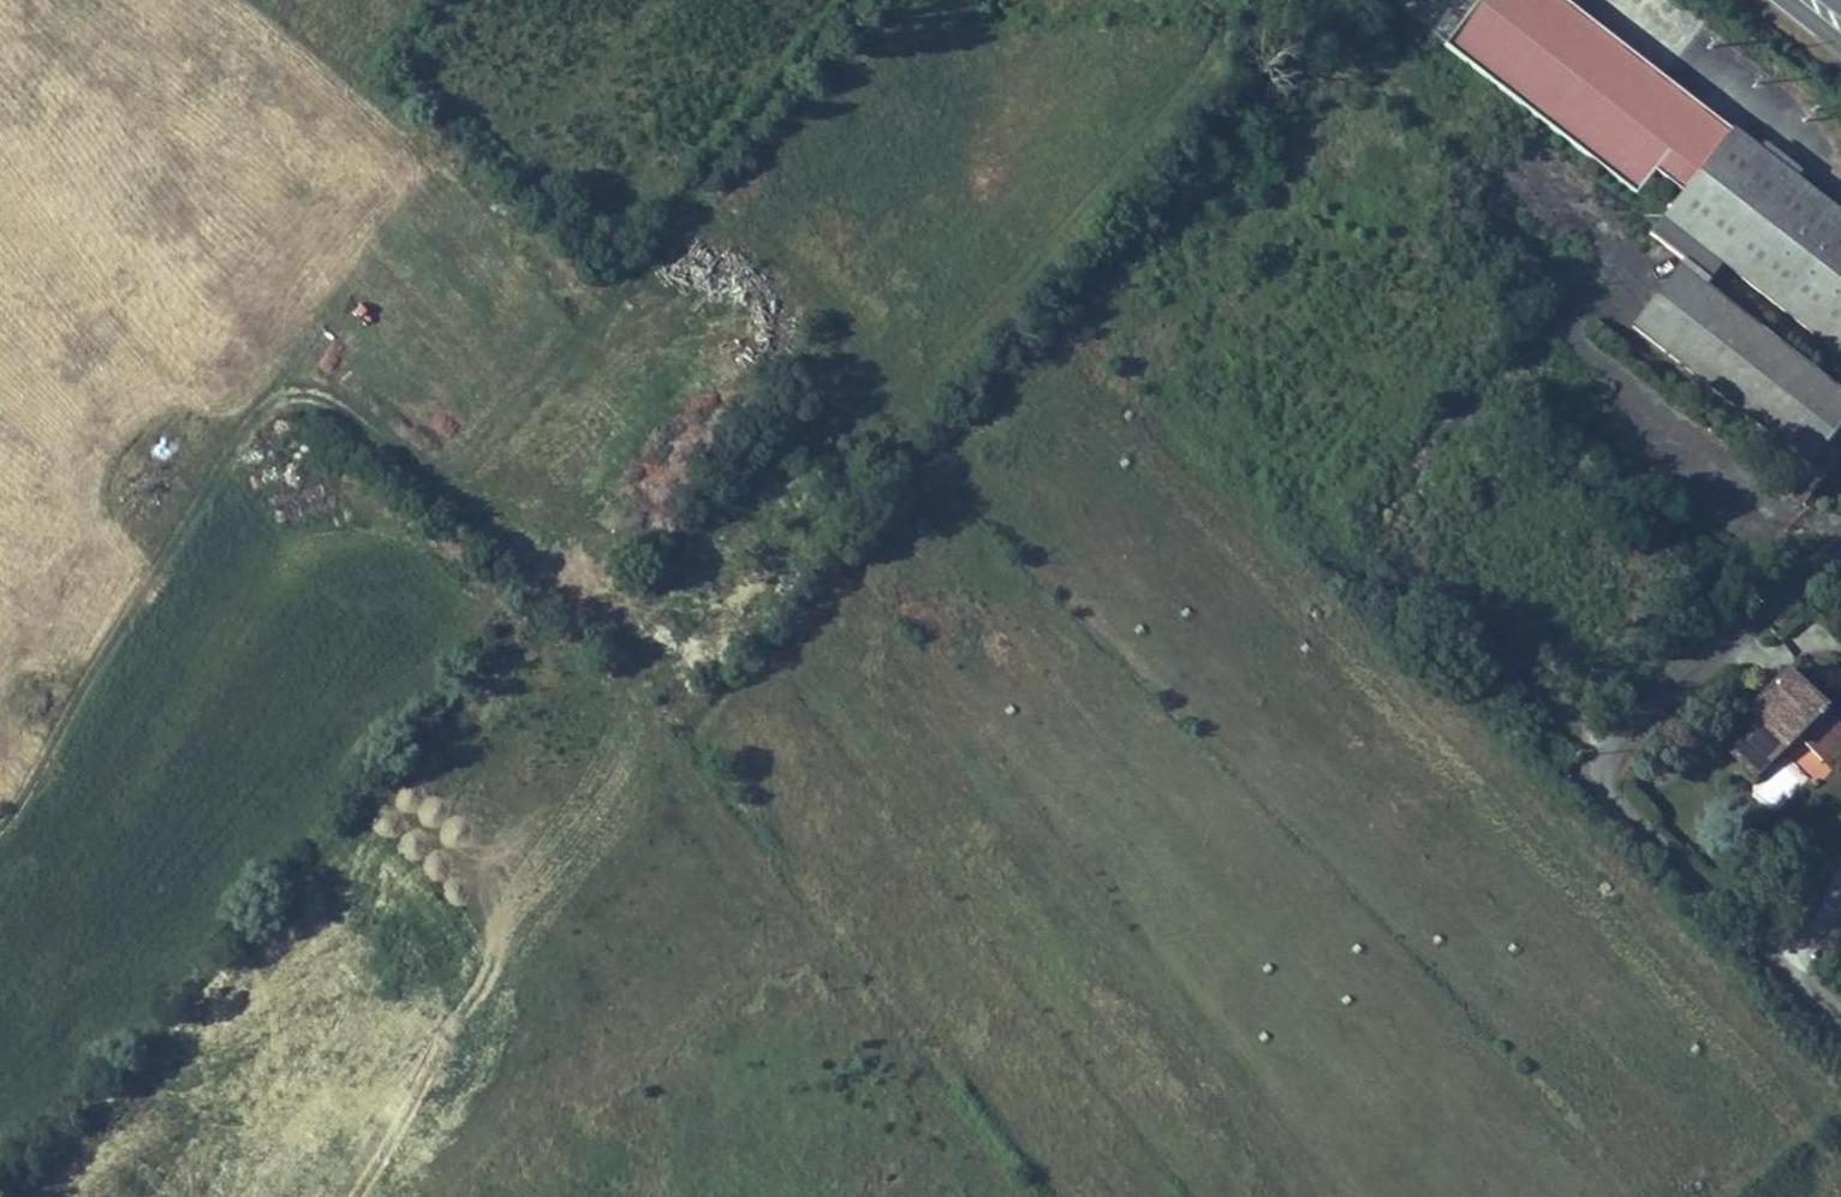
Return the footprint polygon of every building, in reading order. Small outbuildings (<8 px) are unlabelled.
[(1649,186),(1729,101),(1599,0),(1488,0),(1459,37),(1649,186)] [(1649,186),(1653,188),(1675,169),(1700,189),(1677,217),(1741,264),(1746,257),(1840,330),(1840,187),(1729,101),(1649,186)] [(1677,217),(1662,238),(1724,287),(1680,346),(1823,461),(1835,445),(1840,448),(1840,371),(1727,284),(1741,264),(1677,217)] [(1767,756),(1795,782),(1831,743),(1840,753),(1840,685),(1825,670),(1786,712),(1798,723),(1767,756)]
